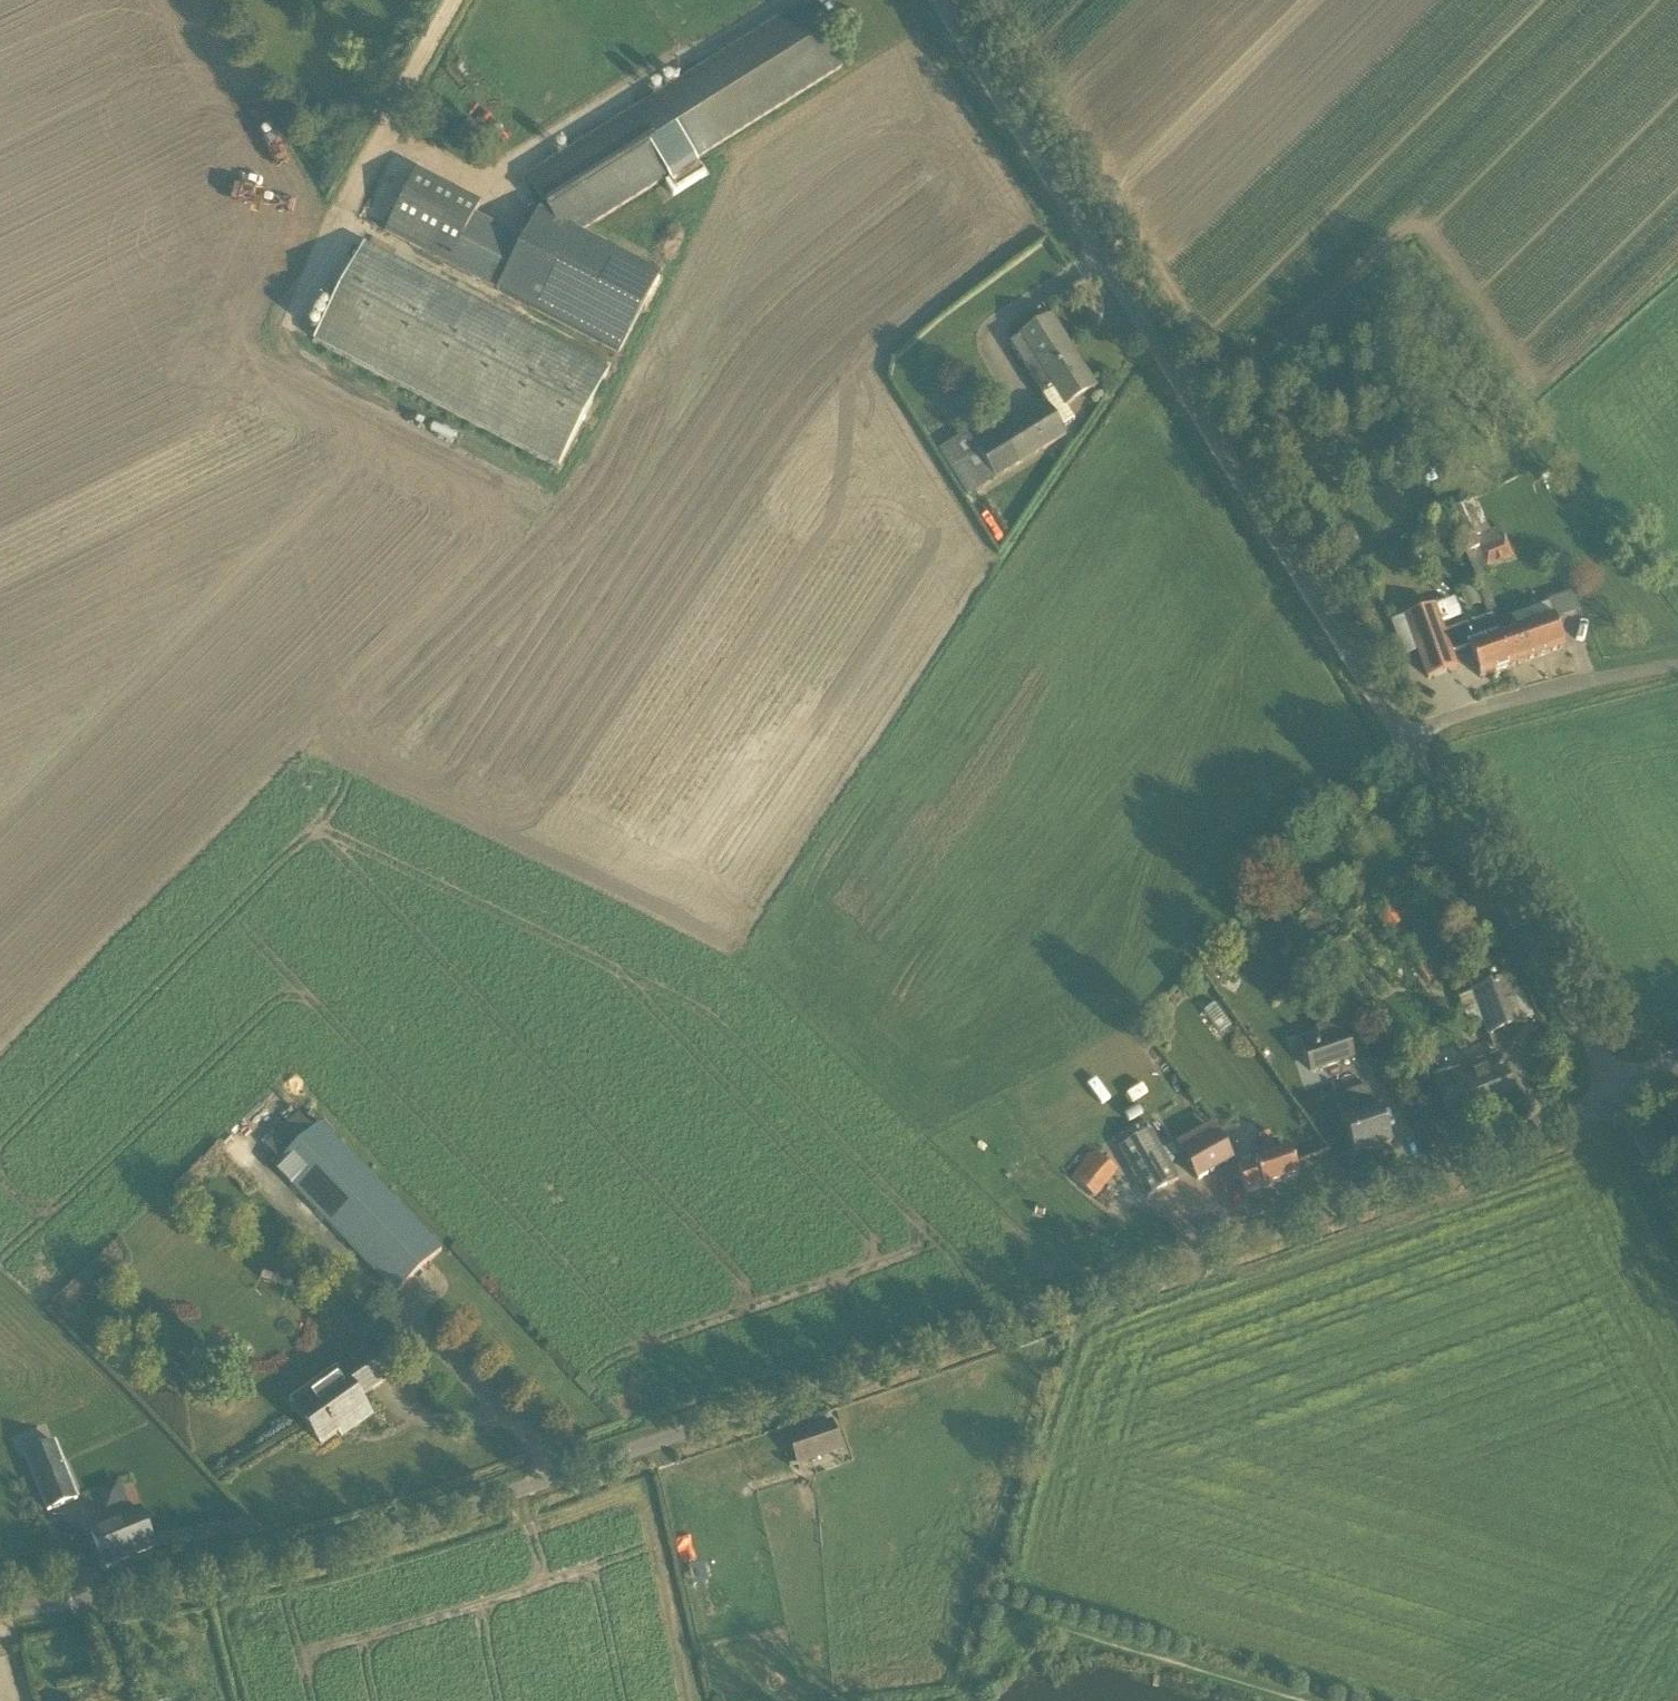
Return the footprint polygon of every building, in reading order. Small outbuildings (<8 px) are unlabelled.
[(567,241),(842,67),(803,5),(528,177),(567,241)] [(385,230),(466,272),(490,224),(475,216),(479,206),(436,182),(416,171),(385,230)] [(522,240),(497,289),(531,306),(552,317),(624,354),(664,278),(591,241),(577,269),(522,240)] [(559,466),(608,372),(522,329),(365,245),(336,299),(315,339),(559,466)] [(1067,404),(1095,387),(1051,317),(1009,343),(1042,396),(1056,387),(1067,404)] [(949,466),(968,496),(995,479),(994,478),(1067,434),(1048,404),(976,449),(949,466)] [(1491,532),(1482,513),(1469,519),(1474,534),(1461,540),(1468,558),(1474,556),(1480,569),(1514,556),(1501,527),(1491,532)] [(1499,635),(1493,622),(1491,616),(1447,632),(1437,604),(1406,615),(1418,649),(1417,651),(1418,650),(1428,678),(1456,668),(1451,653),(1469,646),(1480,677),(1510,666),(1499,635)] [(1510,666),(1564,647),(1554,619),(1553,615),(1515,628),(1511,615),(1493,622),(1499,635),(1510,666)] [(1374,810),(1381,812),(1388,806),(1387,799),(1383,795),(1377,794),(1372,797),(1371,805),(1374,810)] [(1389,931),(1402,922),(1388,904),(1376,913),(1389,931)] [(1465,968),(1462,960),(1447,966),(1456,988),(1469,983),(1464,968),(1465,968)] [(1521,1023),(1505,980),(1472,993),(1484,1023),(1488,1035),(1521,1023)] [(1311,1071),(1352,1057),(1344,1032),(1303,1045),(1311,1071)] [(1451,1123),(1514,1098),(1497,1054),(1452,1072),(1434,1079),(1451,1123)] [(1376,1110),(1368,1085),(1346,1093),(1346,1095),(1334,1099),(1354,1156),(1392,1143),(1380,1109),(1376,1110)] [(1180,1138),(1194,1163),(1229,1144),(1215,1119),(1180,1138)] [(323,1123),(314,1131),(281,1162),(276,1167),(362,1257),(380,1277),(396,1294),(441,1249),(426,1233),(407,1214),(409,1213),(323,1123)] [(1120,1147),(1137,1177),(1149,1196),(1177,1179),(1150,1131),(1120,1147)] [(1278,1155),(1271,1135),(1262,1138),(1269,1159),(1238,1169),(1246,1192),(1263,1186),(1263,1188),(1299,1175),(1291,1151),(1278,1155)] [(1093,1196),(1116,1169),(1107,1161),(1095,1152),(1072,1178),(1093,1196)] [(353,1428),(371,1416),(358,1398),(386,1379),(366,1352),(291,1403),(321,1444),(349,1424),(353,1428)] [(799,1465),(841,1450),(832,1423),(789,1437),(796,1459),(799,1465)] [(77,1498),(55,1443),(25,1455),(48,1510),(77,1498)] [(116,1518),(90,1530),(105,1566),(155,1546),(139,1510),(116,1518)]
